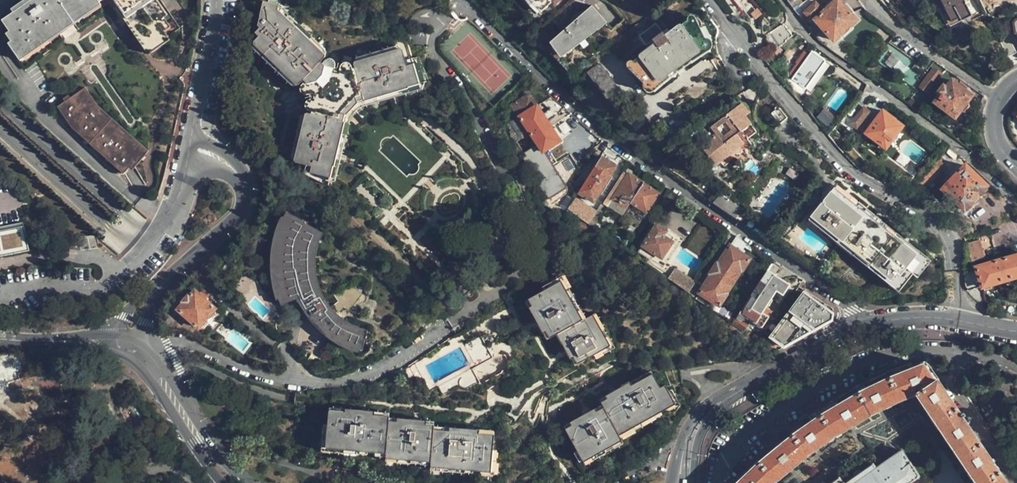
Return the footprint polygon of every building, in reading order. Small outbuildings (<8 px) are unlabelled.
[(7,18),(14,28),(5,35),(21,57),(45,40),(99,0),(32,0),(7,18)] [(154,0),(117,0),(152,49),(171,36),(164,27),(170,22),(154,0)] [(534,5),(536,3),(542,10),(549,3),(547,0),(529,0),(534,5)] [(792,8),(798,4),(804,0),(789,0),(787,1),(792,8)] [(813,0),(804,0),(798,4),(802,10),(801,11),(810,19),(812,17),(815,19),(814,19),(833,40),(856,19),(837,0),(836,0),(823,11),(813,0)] [(964,0),(941,0),(950,21),(958,18),(959,22),(971,16),(964,0)] [(267,4),(258,3),(255,18),(261,24),(250,34),(253,38),(249,43),(257,49),(294,86),(298,83),(308,93),(311,104),(308,116),(304,116),(293,165),(309,168),(307,175),(326,180),(329,169),(330,169),(334,153),(340,124),(338,123),(341,113),(349,104),(360,100),(362,102),(404,89),(404,87),(415,83),(409,65),(402,67),(397,50),(349,64),(350,67),(337,71),(326,69),(319,62),(321,59),(271,11),(272,6),(267,4)] [(899,4),(892,13),(903,23),(910,13),(899,4)] [(591,36),(598,30),(598,31),(606,24),(599,17),(601,15),(593,7),(573,25),(571,24),(553,41),(564,53),(582,36),(585,40),(590,35),(591,36)] [(796,15),(800,19),(802,17),(807,22),(810,19),(801,11),(796,15)] [(652,40),(653,42),(656,45),(639,57),(632,62),(649,85),(671,69),(672,71),(682,63),(681,61),(704,44),(687,21),(680,26),(671,33),(665,38),(661,33),(662,32),(656,24),(639,36),(645,44),(652,40)] [(669,30),(671,33),(680,26),(678,23),(669,30)] [(783,40),(791,36),(783,24),(770,33),(779,46),(784,42),(783,40)] [(932,43),(941,31),(932,25),(924,37),(932,43)] [(665,38),(671,33),(669,30),(667,28),(662,32),(661,33),(665,38)] [(1007,35),(1001,42),(1008,56),(1016,52),(1007,35)] [(656,45),(653,42),(637,54),(639,57),(656,45)] [(892,45),(881,62),(895,71),(906,53),(892,45)] [(787,50),(782,55),(785,60),(791,55),(787,50)] [(805,88),(824,60),(811,51),(809,55),(803,50),(797,59),(800,61),(789,77),(805,88)] [(616,111),(627,102),(600,64),(598,64),(588,73),(616,111)] [(870,64),(863,73),(867,75),(873,66),(870,64)] [(934,68),(918,87),(924,92),(940,73),(934,68)] [(970,95),(964,90),(957,85),(951,80),(945,88),(942,86),(937,91),(940,94),(935,101),(953,117),(970,95)] [(957,85),(964,90),(966,88),(959,82),(957,85)] [(145,156),(102,116),(96,111),(84,94),(60,111),(76,133),(125,178),(145,156)] [(518,117),(529,132),(546,122),(541,113),(528,94),(511,105),(518,117)] [(547,109),(558,103),(550,96),(542,101),(547,109)] [(858,99),(846,112),(853,118),(862,107),(864,105),(858,99)] [(557,114),(565,109),(558,103),(547,109),(541,113),(546,122),(557,114)] [(736,136),(750,124),(744,116),(748,113),(740,103),(710,127),(715,134),(705,141),(708,145),(702,148),(707,157),(706,158),(705,161),(708,166),(711,167),(742,144),(736,136)] [(787,118),(777,106),(769,113),(779,125),(787,118)] [(868,113),(862,107),(853,118),(850,122),(856,128),(868,113)] [(583,125),(565,109),(557,114),(546,122),(560,140),(583,125)] [(886,148),(902,126),(894,120),(895,118),(882,110),(865,133),(886,148)] [(519,138),(529,132),(518,117),(505,124),(509,130),(512,128),(519,138)] [(523,156),(521,157),(531,175),(547,199),(565,188),(578,168),(568,153),(555,162),(547,148),(560,140),(546,122),(529,132),(536,144),(528,149),(523,152),(525,155),(523,156)] [(957,155),(948,148),(944,152),(954,159),(957,155)] [(940,152),(935,158),(939,161),(944,156),(940,152)] [(615,167),(601,157),(578,192),(592,202),(598,193),(597,192),(598,191),(608,175),(609,176),(615,167)] [(939,161),(935,158),(917,180),(915,182),(926,188),(945,167),(939,161)] [(964,209),(985,185),(962,165),(941,189),(964,209)] [(787,167),(783,173),(792,180),(795,174),(787,167)] [(610,199),(627,174),(624,172),(603,204),(622,216),(626,209),(610,199)] [(628,172),(627,174),(610,199),(626,209),(630,203),(644,182),(628,172)] [(661,193),(644,182),(630,203),(647,214),(661,193)] [(920,267),(832,193),(811,220),(898,293),(920,267)] [(588,223),(592,218),(596,211),(574,199),(567,210),(588,223)] [(303,223),(303,222),(285,212),(279,224),(275,236),(273,243),(271,257),(271,278),(276,296),(280,304),(299,296),(306,308),(308,308),(318,324),(333,337),(351,347),(365,350),(369,334),(352,328),(338,316),(331,309),(325,301),(324,299),(318,286),(314,269),(314,252),(320,233),(303,223)] [(596,221),(592,218),(588,223),(592,228),(596,221)] [(32,250),(26,225),(0,232),(0,258),(32,250)] [(660,258),(671,242),(661,236),(665,231),(656,226),(642,246),(660,258)] [(53,246),(51,235),(42,237),(45,248),(53,246)] [(964,242),(970,263),(983,259),(977,239),(964,242)] [(639,251),(631,246),(628,252),(635,257),(639,251)] [(701,288),(693,282),(686,293),(695,298),(698,293),(718,306),(726,295),(724,294),(740,270),(742,271),(749,259),(730,246),(717,264),(715,263),(709,272),(711,274),(701,288)] [(984,289),(984,290),(992,288),(992,286),(1016,279),(1016,254),(974,266),(975,269),(962,273),(962,275),(962,278),(963,280),(963,283),(964,285),(965,287),(967,290),(980,286),(981,290),(984,289)] [(778,269),(770,264),(744,303),(739,310),(730,323),(741,330),(749,319),(760,327),(768,316),(761,312),(776,291),(782,295),(788,285),(774,276),(778,269)] [(212,272),(208,276),(215,281),(219,277),(212,272)] [(668,272),(664,277),(669,280),(673,275),(668,272)] [(543,287),(545,290),(562,281),(584,318),(587,317),(584,311),(564,276),(543,287)] [(686,293),(693,282),(686,278),(680,288),(686,293)] [(562,281),(545,290),(530,299),(551,337),(561,331),(584,318),(562,281)] [(354,283),(328,298),(325,301),(331,309),(338,316),(346,308),(352,312),(364,295),(357,288),(354,283)] [(197,327),(213,309),(205,301),(193,291),(187,297),(186,297),(181,302),(182,303),(177,310),(197,327)] [(831,312),(803,292),(787,313),(769,337),(783,347),(831,319),(831,312)] [(299,296),(280,304),(283,311),(297,306),(306,308),(299,296)] [(410,316),(423,328),(432,322),(417,308),(410,316)] [(597,312),(593,314),(608,342),(592,351),(595,356),(615,344),(597,312)] [(593,314),(587,317),(584,318),(561,331),(577,359),(592,351),(608,342),(593,314)] [(168,332),(180,329),(180,319),(170,319),(168,332)] [(465,344),(474,359),(490,351),(480,335),(465,344)] [(490,351),(474,359),(477,363),(492,355),(490,351)] [(901,399),(913,394),(923,408),(965,471),(974,482),(1005,482),(935,379),(937,378),(925,360),(912,366),(909,363),(886,373),(885,374),(883,374),(882,375),(881,375),(880,376),(879,376),(878,377),(877,378),(875,378),(874,379),(873,379),(872,380),(871,380),(870,381),(869,381),(867,382),(866,383),(865,383),(864,384),(863,384),(862,385),(861,385),(860,386),(858,386),(857,387),(833,401),(814,412),(808,415),(811,420),(792,433),(774,449),(762,459),(740,479),(735,482),(773,482),(787,470),(791,467),(797,462),(802,458),(810,453),(811,452),(812,451),(813,450),(814,449),(816,448),(817,447),(818,446),(820,445),(821,444),(822,444),(823,443),(825,442),(826,441),(827,440),(829,439),(830,438),(831,438),(833,437),(834,436),(835,435),(837,435),(838,434),(839,433),(841,432),(842,431),(850,426),(851,425),(852,425),(853,424),(854,424),(855,423),(856,423),(857,422),(858,422),(859,421),(860,420),(861,420),(862,420),(863,419),(864,418),(865,418),(866,417),(867,417),(868,416),(869,415),(870,415),(871,414),(872,414),(873,413),(874,412),(875,412),(876,412),(877,411),(879,410),(880,410),(881,409),(882,408),(883,408),(884,407),(885,407),(886,406),(887,406),(888,405),(889,405),(890,404),(892,404),(893,403),(894,403),(895,402),(896,402),(897,401),(898,401),(899,400),(900,399),(901,399)] [(602,407),(578,421),(562,429),(581,463),(621,441),(618,436),(661,411),(659,409),(673,402),(664,386),(660,389),(652,373),(599,403),(602,407)] [(385,450),(388,419),(388,416),(388,414),(329,409),(328,423),(323,423),(322,435),(327,435),(326,446),(385,450)] [(431,460),(434,429),(434,423),(388,419),(385,450),(385,456),(431,460)] [(469,431),(434,429),(431,460),(431,464),(440,464),(440,466),(482,470),(482,467),(491,468),(492,462),(496,462),(497,449),(493,449),(494,433),(469,431)] [(917,475),(898,450),(873,467),(870,464),(860,470),(859,469),(857,468),(856,467),(854,468),(852,468),(851,469),(849,471),(848,472),(848,474),(848,475),(848,477),(849,478),(844,482),(906,482),(917,475)] [(160,464),(150,461),(148,467),(159,470),(160,464)]
